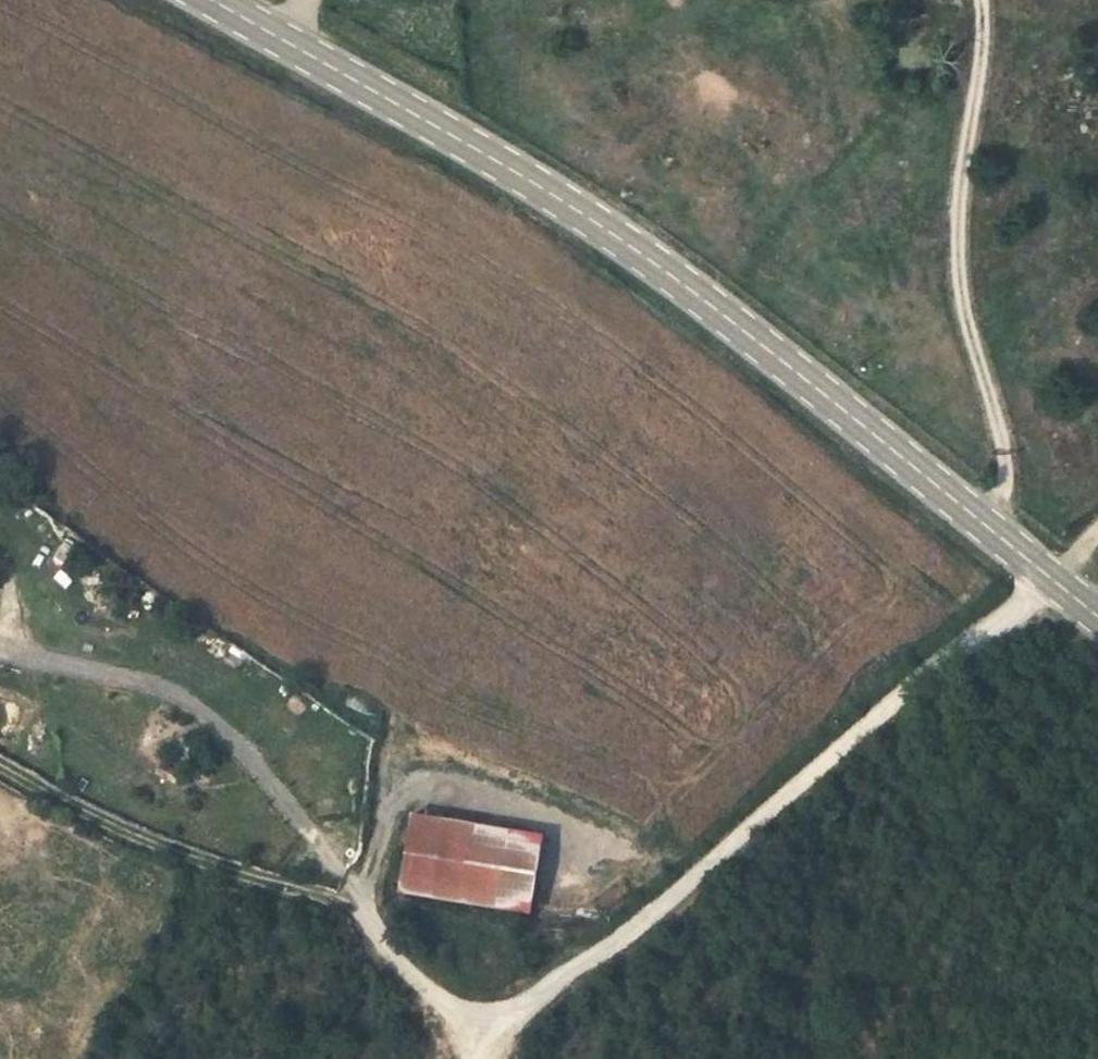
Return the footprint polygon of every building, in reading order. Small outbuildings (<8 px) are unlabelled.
[(412,817),(402,896),(536,913),(546,834),(412,817)]
